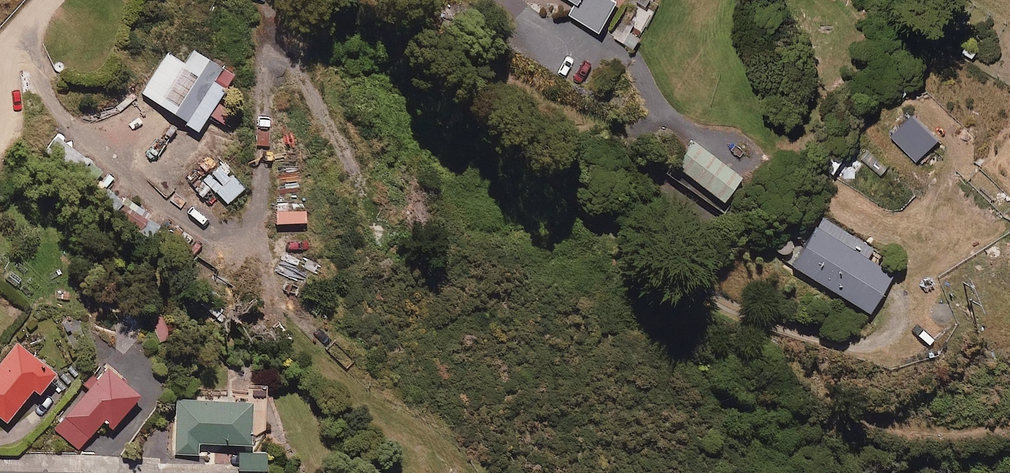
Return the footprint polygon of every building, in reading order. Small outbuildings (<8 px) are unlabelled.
[(570,14),(602,32),(619,2),(616,0),(573,0),(577,2),(570,14)] [(223,71),(196,53),(186,67),(168,55),(142,94),(187,124),(223,71)] [(941,140),(917,116),(896,136),(920,160),(941,140)] [(743,179),(694,143),(676,167),(725,204),(743,179)] [(847,157),(833,148),(821,166),(835,176),(847,157)] [(875,250),(823,218),(792,267),(870,315),(894,277),(868,261),(875,250)] [(165,312),(148,319),(159,345),(176,338),(165,312)] [(15,343),(0,363),(0,418),(7,424),(32,391),(39,397),(56,376),(15,343)] [(141,398),(109,369),(55,429),(78,450),(104,422),(112,430),(141,398)] [(253,404),(177,400),(174,455),(199,456),(199,444),(251,447),(253,404)] [(240,451),(239,472),(267,472),(268,452),(240,451)]
